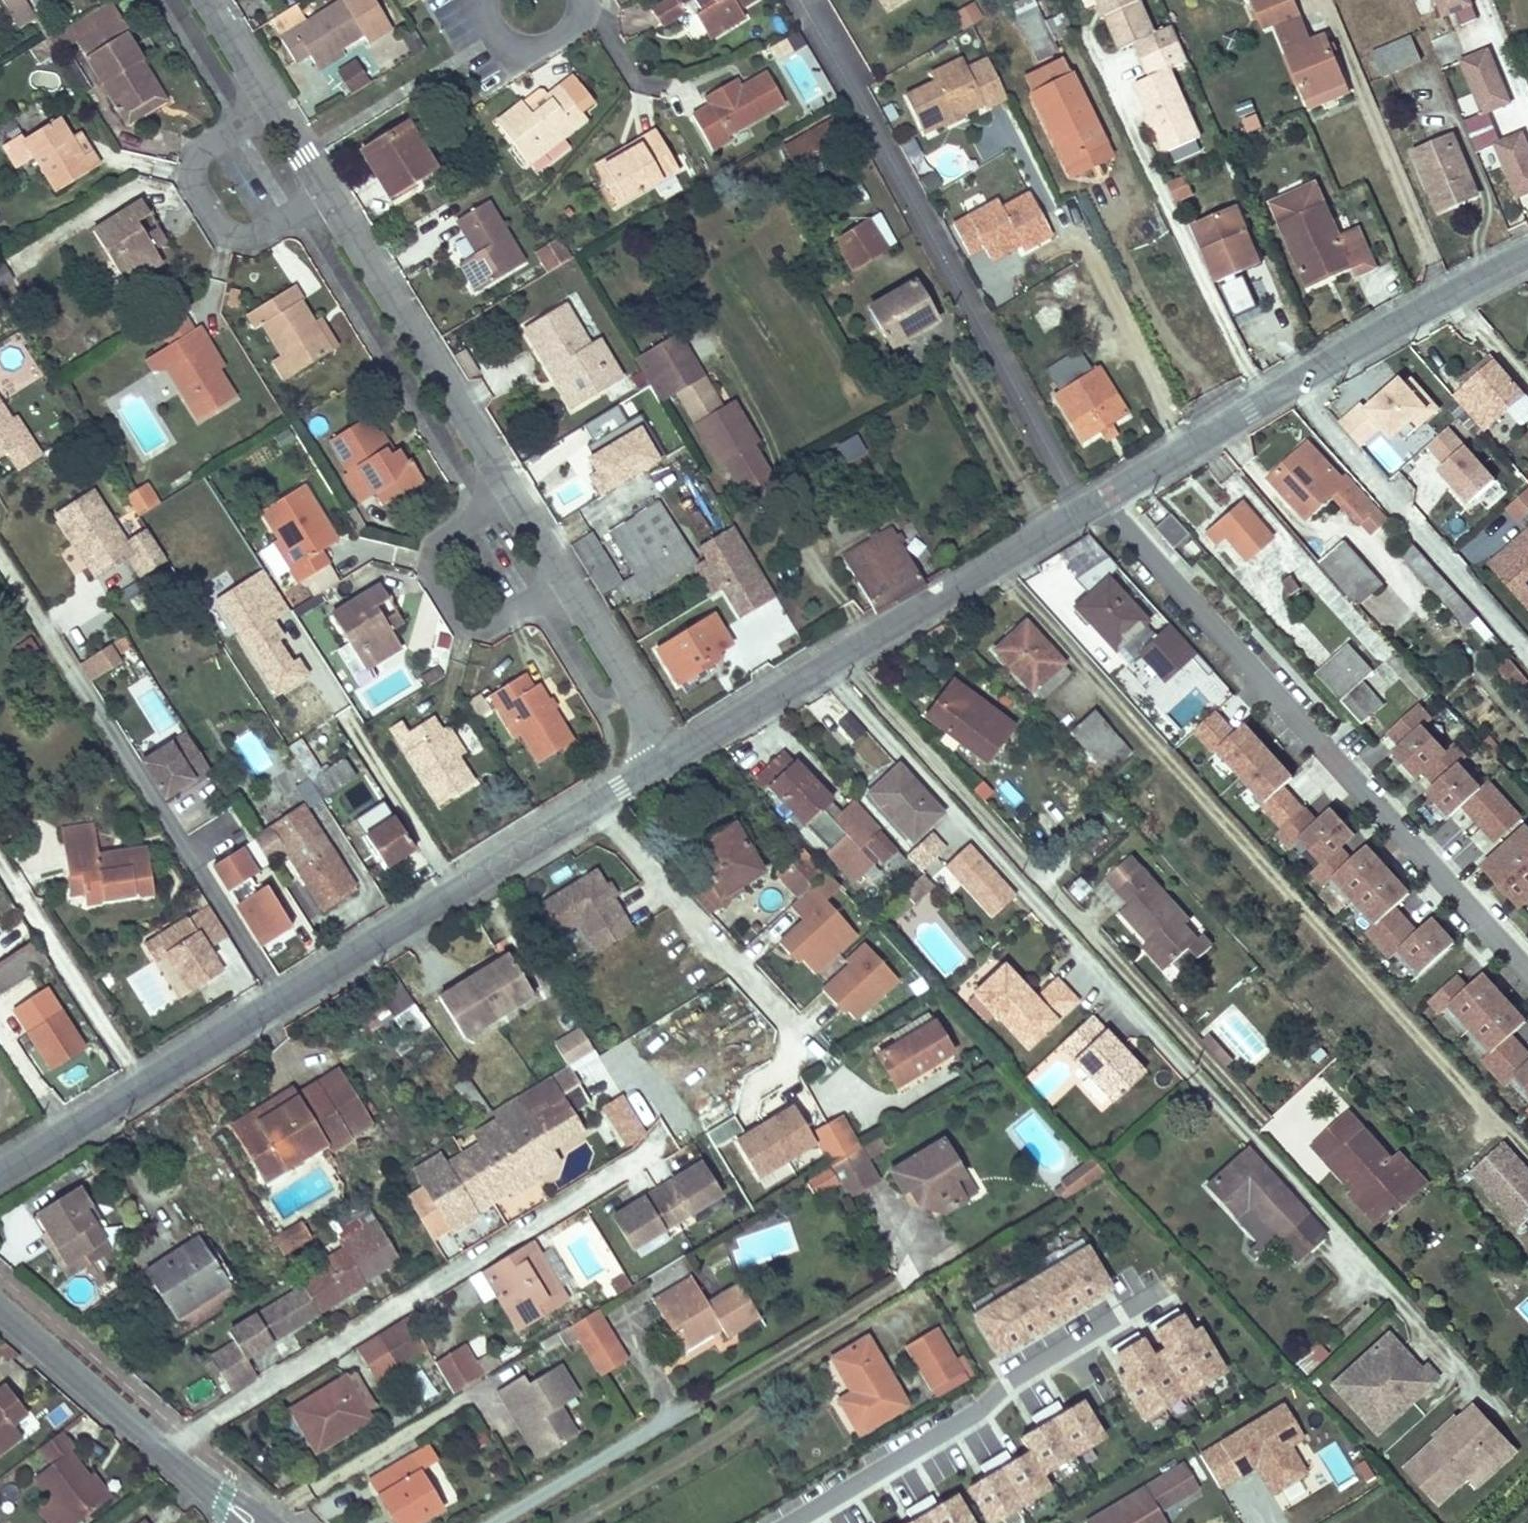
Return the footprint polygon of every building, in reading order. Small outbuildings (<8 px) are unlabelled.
[(11,17),(27,7),(23,0),(1,0),(11,17)] [(47,36),(57,52),(76,42),(122,116),(152,98),(133,67),(141,62),(124,34),(129,31),(110,0),(108,0),(47,36)] [(313,63),(338,48),(361,35),(367,43),(390,29),(372,0),(340,0),(278,37),(294,63),(307,54),(313,63)] [(650,10),(659,25),(682,11),(680,7),(692,0),(699,11),(693,15),(703,32),(717,24),(722,30),(742,17),(737,7),(749,0),(667,0),(650,10)] [(886,12),(907,0),(879,0),(886,12)] [(1016,15),(1034,6),(1031,0),(1020,0),(1011,3),(1016,15)] [(1058,10),(1054,0),(1040,0),(1045,14),(1058,10)] [(1097,0),(1117,48),(1132,41),(1147,75),(1132,82),(1164,152),(1197,137),(1167,69),(1187,60),(1170,21),(1151,30),(1137,0),(1097,0)] [(1262,29),(1272,24),(1262,0),(1250,0),(1262,29)] [(1272,24),(1299,13),(1294,0),(1262,0),(1272,24)] [(1437,5),(1435,0),(1419,0),(1423,10),(1437,5)] [(1469,0),(1435,0),(1442,16),(1454,11),(1460,25),(1476,18),(1469,0)] [(973,5),(953,16),(962,33),(982,22),(973,5)] [(1034,6),(1016,15),(1014,15),(1035,60),(1054,50),(1050,42),(1041,23),(1034,6)] [(27,7),(11,17),(15,24),(31,14),(27,7)] [(39,9),(31,14),(40,29),(48,25),(39,9)] [(1299,13),(1272,24),(1274,29),(1301,17),(1299,13)] [(1060,14),(1041,23),(1050,42),(1069,33),(1060,14)] [(1301,17),(1274,29),(1278,37),(1303,98),(1345,81),(1325,35),(1311,41),(1301,17)] [(717,24),(703,32),(707,39),(722,30),(717,24)] [(1410,34),(1370,51),(1381,77),(1420,60),(1410,34)] [(338,48),(313,63),(317,70),(342,55),(338,48)] [(1510,102),(1488,49),(1460,60),(1481,113),(1462,121),(1468,137),(1494,127),(1488,111),(1510,102)] [(70,56),(62,60),(80,88),(87,84),(70,56)] [(921,132),(943,121),(946,120),(944,117),(955,112),(957,115),(958,114),(981,104),(984,109),(1005,99),(986,57),(964,67),(949,74),(945,65),(928,73),(932,81),(903,95),(921,132)] [(959,58),(945,65),(949,74),(964,67),(959,58)] [(1029,95),(1061,163),(1102,143),(1071,78),(1067,79),(1059,61),(1024,77),(1031,94),(1029,95)] [(152,98),(122,116),(127,124),(165,100),(141,62),(133,67),(152,98)] [(337,73),(350,93),(367,83),(354,62),(337,73)] [(726,93),(721,85),(703,96),(708,105),(690,115),(710,150),(728,140),(726,136),(782,103),(764,71),(738,86),(726,93)] [(531,114),(527,109),(521,102),(495,122),(527,163),(585,118),(577,109),(590,99),(572,75),(546,95),(550,99),(531,114)] [(733,78),(721,85),(726,93),(738,86),(733,78)] [(1230,86),(1243,120),(1257,114),(1244,81),(1230,86)] [(1345,81),(1303,98),(1307,107),(1348,89),(1345,81)] [(1457,99),(1464,115),(1479,108),(1472,92),(1457,99)] [(546,95),(527,109),(531,114),(550,99),(546,95)] [(946,120),(943,121),(946,127),(961,120),(958,114),(957,115),(955,112),(944,117),(946,120)] [(838,113),(782,145),(794,167),(851,135),(838,113)] [(21,137),(4,147),(17,168),(34,158),(55,192),(98,166),(90,153),(82,158),(70,140),(58,120),(24,141),(21,137)] [(359,150),(371,171),(378,167),(393,192),(433,167),(406,122),(359,150)] [(1527,193),(1527,147),(1522,132),(1500,141),(1494,127),(1468,137),(1475,153),(1495,145),(1517,197),(1527,193)] [(609,179),(603,183),(615,205),(676,170),(654,131),(636,141),(639,146),(603,166),(609,179)] [(70,140),(82,158),(90,153),(78,135),(70,140)] [(1413,151),(1426,184),(1433,181),(1444,207),(1476,194),(1452,135),(1413,151)] [(636,141),(593,166),(603,183),(609,179),(603,166),(639,146),(636,141)] [(1102,143),(1061,163),(1068,176),(1108,157),(1102,143)] [(378,167),(371,171),(386,197),(393,192),(378,167)] [(1194,198),(1186,179),(1172,185),(1181,204),(1194,198)] [(1433,181),(1426,184),(1437,210),(1444,207),(1433,181)] [(1048,230),(1025,189),(997,203),(993,196),(949,220),(966,251),(980,243),(983,248),(1011,233),(1015,240),(1019,246),(1048,230)] [(1373,267),(1356,229),(1337,238),(1316,191),(1274,210),(1303,276),(1324,268),(1327,276),(1350,266),(1354,275),(1373,267)] [(141,231),(135,222),(147,214),(139,200),(91,231),(125,285),(160,262),(151,247),(144,235),(138,238),(136,234),(141,231)] [(486,201),(455,220),(473,254),(457,264),(459,268),(471,289),(473,292),(523,262),(486,201)] [(1237,210),(1194,228),(1219,284),(1242,273),(1261,265),(1237,210)] [(147,214),(135,222),(141,231),(144,235),(151,247),(163,239),(147,214)] [(866,220),(833,241),(851,269),(884,248),(866,220)] [(987,256),(1015,240),(1011,233),(983,248),(987,256)] [(555,239),(546,245),(558,264),(567,259),(555,239)] [(546,245),(536,250),(548,270),(558,264),(546,245)] [(1306,284),(1327,276),(1324,268),(1303,276),(1306,284)] [(1085,288),(1076,272),(1054,283),(1063,300),(1085,288)] [(1242,273),(1219,284),(1232,314),(1255,303),(1242,273)] [(868,306),(888,342),(917,326),(920,331),(935,322),(927,308),(912,281),(868,306)] [(263,325),(282,357),(293,375),(330,352),(313,324),(300,303),(301,301),(293,287),(248,315),(257,329),(263,325)] [(230,291),(227,309),(235,310),(238,292),(230,291)] [(1067,320),(1057,304),(1036,317),(1046,333),(1067,320)] [(522,328),(551,377),(562,371),(581,402),(620,379),(596,340),(587,345),(562,305),(522,328)] [(168,330),(176,341),(195,330),(188,318),(168,330)] [(320,320),(313,324),(330,352),(337,348),(320,320)] [(917,326),(888,342),(891,347),(905,338),(920,331),(917,326)] [(216,370),(202,346),(208,342),(199,328),(172,344),(180,358),(165,368),(199,421),(234,399),(216,370)] [(720,408),(676,333),(641,353),(667,398),(676,393),(719,465),(723,463),(751,446),(756,444),(731,402),(720,408)] [(208,342),(202,346),(216,370),(223,366),(208,342)] [(480,374),(467,352),(454,359),(467,382),(480,374)] [(1047,373),(1059,391),(1091,371),(1080,353),(1047,373)] [(1459,381),(1464,386),(1476,375),(1478,378),(1498,361),(1492,353),(1459,381)] [(293,375),(282,357),(273,363),(284,380),(293,375)] [(1476,375),(1464,386),(1466,389),(1494,420),(1527,391),(1500,360),(1498,361),(1478,378),(1476,375)] [(1059,391),(1054,395),(1082,441),(1125,415),(1096,368),(1091,371),(1059,391)] [(562,371),(551,377),(570,409),(581,402),(562,371)] [(1437,409),(1410,379),(1388,398),(1384,394),(1372,404),(1366,410),(1362,405),(1357,409),(1340,424),(1342,426),(1360,446),(1380,428),(1391,440),(1398,433),(1403,439),(1437,409)] [(1480,432),(1494,420),(1466,389),(1452,401),(1480,432)] [(8,453),(24,442),(10,421),(0,406),(0,458),(8,453)] [(41,456),(15,417),(10,421),(24,442),(8,453),(19,470),(20,470),(41,456)] [(360,502),(374,494),(392,483),(399,494),(422,480),(416,471),(410,475),(402,462),(399,464),(393,468),(387,456),(390,454),(367,418),(329,440),(331,443),(342,461),(348,471),(343,475),(360,502)] [(1439,469),(1453,485),(1449,488),(1469,510),(1473,507),(1480,501),(1486,509),(1505,492),(1447,428),(1429,444),(1446,463),(1439,469)] [(1306,518),(1332,494),(1335,492),(1362,522),(1364,520),(1388,546),(1382,552),(1391,562),(1398,557),(1400,560),(1404,557),(1466,627),(1478,617),(1445,580),(1379,506),(1376,508),(1349,478),(1345,482),(1341,478),(1308,441),(1269,477),(1306,518)] [(771,479),(751,446),(723,463),(742,495),(771,479)] [(393,453),(390,454),(387,456),(393,468),(399,464),(393,453)] [(408,458),(402,462),(410,475),(416,471),(408,458)] [(602,477),(587,481),(593,500),(608,495),(602,477)] [(392,483),(374,494),(381,505),(399,494),(392,483)] [(260,512),(277,540),(293,566),(302,580),(327,565),(318,552),(336,541),(325,523),(322,525),(311,508),(314,506),(302,486),(260,512)] [(146,487),(129,498),(140,516),(157,505),(146,487)] [(93,491),(56,514),(98,580),(130,559),(142,578),(167,562),(147,530),(126,543),(93,491)] [(1335,492),(1332,494),(1359,524),(1362,522),(1335,492)] [(1508,510),(1519,524),(1527,517),(1527,493),(1508,510)] [(1240,502),(1204,532),(1214,543),(1222,537),(1244,562),(1271,539),(1240,502)] [(628,564),(635,575),(661,558),(658,553),(680,540),(658,504),(610,532),(608,529),(602,533),(607,542),(613,538),(628,561),(628,564)] [(1169,513),(1153,528),(1172,548),(1188,534),(1185,531),(1169,513)] [(1460,550),(1475,568),(1515,533),(1500,516),(1460,550)] [(840,556),(870,608),(874,614),(924,586),(922,584),(889,527),(877,535),(874,532),(869,535),(871,538),(840,556)] [(1490,564),(1527,607),(1527,529),(1490,564)] [(775,597),(756,566),(738,536),(695,562),(714,593),(724,588),(742,617),(775,597)] [(293,566),(277,540),(270,545),(287,571),(293,566)] [(635,575),(613,587),(616,593),(611,596),(619,608),(694,563),(680,540),(658,553),(661,558),(635,575)] [(1342,540),(1318,560),(1356,605),(1362,600),(1380,584),(1342,540)] [(334,578),(327,565),(302,580),(309,593),(334,578)] [(1290,575),(1281,581),(1290,594),(1299,588),(1290,575)] [(1095,595),(1091,591),(1075,606),(1114,649),(1119,645),(1132,658),(1139,651),(1165,680),(1195,654),(1172,628),(1168,623),(1154,636),(1142,623),(1145,620),(1105,578),(1096,586),(1100,591),(1095,595)] [(1096,586),(1091,591),(1095,595),(1100,591),(1096,586)] [(380,616),(374,606),(366,593),(330,616),(363,670),(400,647),(390,632),(383,620),(377,624),(374,619),(380,616)] [(387,599),(374,606),(380,616),(383,620),(390,632),(402,624),(387,599)] [(706,665),(704,659),(712,654),(727,644),(710,617),(655,649),(676,684),(706,665)] [(1013,641),(1009,636),(993,650),(1038,699),(1067,673),(1060,666),(1062,664),(1024,622),(1014,631),(1018,636),(1013,641)] [(1014,631),(1009,636),(1013,641),(1018,636),(1014,631)] [(136,655),(127,639),(82,666),(91,682),(136,655)] [(1347,644),(1314,673),(1361,725),(1369,717),(1348,694),(1362,681),(1372,672),(1347,644)] [(712,654),(704,659),(706,665),(716,660),(712,654)] [(1497,668),(1506,680),(1518,670),(1508,659),(1497,668)] [(1518,670),(1506,680),(1515,691),(1527,681),(1518,670)] [(489,695),(497,709),(502,706),(518,731),(538,763),(572,741),(553,711),(547,702),(536,685),(531,688),(522,674),(489,695)] [(1362,681),(1348,694),(1369,717),(1384,705),(1362,681)] [(1014,727),(955,683),(926,721),(986,765),(1014,727)] [(552,699),(547,702),(553,711),(558,708),(552,699)] [(1417,704),(1392,727),(1405,741),(1399,746),(1391,753),(1414,779),(1421,773),(1426,768),(1426,767),(1444,751),(1444,750),(1423,727),(1431,719),(1417,704)] [(502,706),(497,709),(496,710),(512,735),(518,731),(502,706)] [(1069,733),(1097,766),(1120,746),(1121,746),(1092,713),(1069,733)] [(1218,752),(1236,736),(1217,715),(1196,734),(1215,755),(1218,752)] [(456,758),(439,730),(431,717),(407,732),(401,722),(390,729),(438,806),(472,783),(456,758)] [(839,730),(877,768),(888,757),(863,732),(861,733),(848,720),(839,730)] [(446,726),(439,730),(456,758),(464,753),(446,726)] [(1240,776),(1267,751),(1245,727),(1236,736),(1218,752),(1240,776)] [(1405,741),(1392,727),(1386,732),(1399,746),(1405,741)] [(186,733),(139,762),(162,798),(179,788),(191,781),(193,784),(211,773),(186,733)] [(300,740),(287,747),(320,798),(354,776),(343,760),(322,774),(300,740)] [(1426,767),(1426,768),(1438,780),(1432,785),(1426,791),(1448,817),(1461,806),(1460,805),(1479,788),(1478,788),(1457,765),(1465,757),(1452,743),(1444,750),(1444,751),(1426,767)] [(1120,746),(1097,766),(1106,775),(1128,755),(1120,746)] [(783,751),(753,780),(762,791),(768,786),(831,855),(830,857),(852,882),(876,861),(880,866),(885,861),(895,871),(905,862),(878,834),(877,828),(852,801),(831,821),(820,811),(830,801),(783,751)] [(1267,751),(1240,776),(1263,802),(1259,806),(1280,828),(1301,809),(1287,793),(1281,799),(1275,793),(1291,778),(1267,751)] [(888,787),(873,799),(910,840),(939,814),(897,767),(882,780),(888,787)] [(1438,780),(1426,768),(1421,773),(1432,785),(1438,780)] [(882,780),(867,793),(873,799),(888,787),(882,780)] [(993,791),(981,780),(973,789),(985,800),(993,791)] [(191,781),(179,788),(182,791),(193,784),(191,781)] [(1460,805),(1461,806),(1471,817),(1497,794),(1486,781),(1478,788),(1479,788),(1460,805)] [(1508,806),(1497,794),(1471,817),(1472,818),(1482,829),(1508,806)] [(1483,830),(1494,842),(1520,819),(1508,806),(1482,829),(1483,830)] [(1280,828),(1274,833),(1288,849),(1298,840),(1319,863),(1320,864),(1338,847),(1354,834),(1331,809),(1316,823),(1303,808),(1301,809),(1280,828)] [(939,814),(910,840),(917,847),(946,821),(939,814)] [(360,830),(383,864),(393,857),(396,861),(413,849),(392,818),(370,833),(366,827),(360,830)] [(1510,840),(1527,860),(1527,828),(1526,825),(1510,840)] [(733,826),(709,840),(712,846),(736,832),(733,826)] [(60,832),(64,862),(95,857),(91,828),(60,832)] [(712,846),(709,840),(692,850),(711,882),(719,896),(760,872),(736,832),(712,846)] [(288,859),(316,905),(351,883),(321,837),(288,859)] [(948,851),(934,837),(921,848),(935,863),(948,851)] [(270,867),(253,840),(209,867),(259,948),(290,928),(264,887),(254,894),(251,888),(253,886),(249,880),(270,867)] [(1495,853),(1526,887),(1527,885),(1527,860),(1510,840),(1495,853)] [(770,860),(779,870),(795,856),(786,846),(770,860)] [(1350,860),(1338,847),(1320,864),(1319,863),(1309,872),(1322,886),(1332,877),(1353,900),(1386,870),(1365,846),(1350,860)] [(972,847),(946,870),(993,922),(1018,899),(972,847)] [(95,857),(64,862),(66,878),(79,876),(82,897),(83,906),(102,903),(105,893),(128,889),(136,897),(152,894),(145,849),(95,857)] [(795,856),(779,870),(776,873),(798,897),(824,874),(801,850),(795,856)] [(1495,853),(1479,867),(1510,901),(1526,887),(1495,853)] [(393,857),(383,864),(387,870),(398,863),(396,861),(393,857)] [(1187,922),(1130,858),(1106,880),(1129,906),(1122,912),(1153,947),(1147,952),(1164,971),(1171,965),(1188,950),(1197,960),(1211,948),(1201,937),(1196,941),(1183,926),(1187,922)] [(634,929),(597,869),(533,909),(552,939),(580,922),(598,952),(634,929)] [(1386,870),(1353,900),(1374,923),(1364,932),(1376,945),(1404,920),(1393,907),(1408,894),(1386,870)] [(814,972),(856,934),(825,899),(837,888),(824,874),(798,897),(790,905),(803,920),(778,942),(789,953),(793,949),(800,957),(814,972)] [(932,886),(921,874),(914,880),(925,892),(932,886)] [(79,876),(66,878),(69,898),(82,897),(79,876)] [(913,903),(925,892),(914,880),(902,891),(913,903)] [(719,896),(711,882),(692,893),(709,912),(719,896)] [(351,883),(316,905),(320,910),(354,888),(351,883)] [(0,887),(0,917),(1,918),(14,910),(0,887)] [(1510,901),(1517,909),(1527,899),(1527,889),(1526,887),(1510,901)] [(105,893),(102,903),(136,897),(128,889),(105,893)] [(206,948),(226,935),(206,904),(141,946),(141,947),(151,961),(163,954),(180,980),(184,977),(192,990),(220,971),(206,948)] [(1404,920),(1376,945),(1388,958),(1397,950),(1419,973),(1453,943),(1430,918),(1415,932),(1404,920)] [(854,1018),(897,979),(865,943),(846,960),(850,964),(822,989),(836,1004),(839,1001),(846,1009),(854,1018)] [(800,957),(793,949),(789,953),(796,961),(800,957)] [(1181,975),(1197,960),(1188,950),(1171,965),(1181,975)] [(506,956),(478,973),(483,982),(511,964),(506,956)] [(483,982),(478,973),(438,998),(463,1038),(530,995),(511,964),(483,982)] [(1025,1048),(1076,1001),(1056,979),(1034,999),(1031,1002),(1024,995),(1028,992),(1003,965),(974,991),(1025,1048)] [(10,1016),(9,1013),(33,997),(44,989),(34,972),(7,990),(0,994),(0,1023),(10,1016)] [(1447,1005),(1468,1028),(1502,997),(1481,974),(1465,988),(1454,976),(1426,1001),(1438,1013),(1447,1005)] [(44,989),(33,997),(41,1008),(52,1000),(44,989)] [(1034,999),(1028,992),(1024,995),(1031,1002),(1034,999)] [(1480,1059),(1492,1073),(1520,1047),(1509,1035),(1524,1021),(1502,997),(1468,1028),(1489,1051),(1480,1059)] [(846,1009),(839,1001),(836,1004),(843,1012),(846,1009)] [(892,1035),(897,1045),(933,1023),(928,1014),(892,1035)] [(61,1015),(29,1034),(52,1069),(84,1049),(61,1015)] [(1144,1072),(1090,1015),(1059,1044),(1113,1101),(1144,1072)] [(933,1023),(897,1045),(878,1056),(896,1086),(952,1054),(933,1023)] [(591,1053),(575,1027),(554,1040),(569,1066),(591,1053)] [(1215,1034),(1205,1043),(1228,1068),(1238,1059),(1215,1034)] [(1527,1093),(1527,1057),(1520,1047),(1492,1073),(1503,1086),(1513,1077),(1527,1093)] [(529,1117),(552,1155),(586,1134),(575,1116),(593,1105),(571,1068),(552,1079),(518,1100),(529,1117)] [(338,1070),(316,1084),(318,1087),(340,1074),(338,1070)] [(252,1114),(230,1128),(255,1169),(274,1157),(282,1169),(282,1170),(324,1144),(328,1151),(350,1138),(348,1136),(370,1122),(340,1074),(318,1087),(316,1084),(295,1097),(296,1099),(257,1123),(252,1114)] [(491,1113),(468,1078),(455,1087),(478,1122),(491,1113)] [(291,1089),(252,1114),(257,1123),(296,1099),(295,1097),(291,1089)] [(646,1137),(624,1097),(601,1109),(623,1149),(646,1137)] [(794,1109),(738,1142),(763,1183),(818,1149),(794,1109)] [(1311,1146),(1353,1191),(1357,1187),(1387,1220),(1419,1192),(1391,1162),(1347,1114),(1311,1146)] [(536,1180),(533,1177),(556,1163),(552,1155),(529,1117),(505,1132),(479,1148),(447,1167),(422,1182),(427,1189),(451,1231),(477,1216),(474,1212),(508,1191),(511,1196),(536,1180)] [(841,1118),(812,1135),(828,1164),(858,1147),(841,1118)] [(746,1137),(736,1119),(707,1135),(717,1153),(746,1137)] [(472,1136),(479,1148),(505,1132),(499,1120),(472,1136)] [(880,1141),(861,1152),(867,1162),(886,1151),(880,1141)] [(890,1171),(903,1195),(910,1190),(915,1198),(928,1201),(932,1209),(945,1213),(966,1200),(954,1181),(964,1176),(943,1141),(890,1171)] [(1500,1142),(1471,1168),(1521,1224),(1527,1218),(1527,1173),(1500,1142)] [(859,1148),(829,1166),(833,1172),(841,1187),(848,1199),(879,1182),(867,1162),(861,1152),(859,1148)] [(1247,1151),(1242,1156),(1259,1175),(1264,1170),(1247,1151)] [(416,1170),(422,1182),(447,1167),(441,1155),(416,1170)] [(1398,1155),(1391,1162),(1419,1192),(1426,1185),(1398,1155)] [(1259,1175),(1242,1156),(1208,1185),(1235,1214),(1246,1205),(1275,1237),(1296,1261),(1308,1250),(1288,1227),(1304,1213),(1264,1170),(1259,1175)] [(274,1157),(255,1169),(263,1181),(282,1169),(274,1157)] [(1090,1162),(1060,1184),(1071,1196),(1103,1176),(1092,1164),(1090,1162)] [(632,1249),(721,1196),(702,1164),(613,1217),(632,1249)] [(841,1187),(833,1172),(810,1185),(818,1200),(841,1187)] [(964,1176),(954,1181),(966,1200),(975,1195),(964,1176)] [(1357,1187),(1353,1191),(1349,1194),(1379,1227),(1387,1220),(1357,1187)] [(30,1219),(41,1237),(47,1232),(67,1264),(101,1244),(90,1226),(97,1220),(77,1189),(30,1219)] [(451,1231),(427,1189),(409,1199),(434,1242),(451,1231)] [(910,1190),(903,1195),(908,1202),(932,1209),(928,1201),(915,1198),(910,1190)] [(1246,1205),(1235,1214),(1263,1247),(1275,1237),(1246,1205)] [(326,1269),(300,1284),(302,1287),(318,1313),(364,1285),(362,1282),(398,1260),(375,1222),(371,1224),(361,1207),(328,1227),(342,1250),(322,1261),(326,1269)] [(1304,1213),(1288,1227),(1308,1250),(1324,1235),(1304,1213)] [(300,1224),(273,1240),(282,1255),(309,1238),(300,1224)] [(47,1232),(41,1237),(67,1280),(108,1255),(101,1244),(67,1264),(47,1232)] [(199,1238),(168,1257),(172,1264),(203,1245),(199,1238)] [(498,1261),(480,1271),(517,1332),(560,1306),(541,1275),(547,1270),(537,1253),(530,1241),(498,1261)] [(172,1264),(168,1257),(143,1273),(173,1319),(228,1285),(203,1245),(172,1264)] [(1090,1250),(1064,1265),(1091,1310),(1117,1295),(1090,1250)] [(1071,1322),(1091,1310),(1064,1265),(1044,1277),(1071,1322)] [(547,1270),(541,1275),(560,1306),(566,1302),(547,1270)] [(631,1285),(625,1275),(610,1285),(616,1295),(631,1285)] [(1050,1334),(1071,1322),(1044,1277),(1023,1289),(1050,1334)] [(652,1301),(661,1316),(664,1314),(672,1327),(668,1329),(680,1350),(710,1333),(708,1330),(717,1325),(724,1338),(753,1322),(743,1305),(749,1302),(739,1285),(706,1304),(691,1278),(652,1301)] [(228,1285),(173,1319),(183,1334),(238,1300),(228,1285)] [(254,1352),(270,1341),(318,1313),(302,1287),(256,1316),(228,1333),(235,1344),(243,1358),(254,1352)] [(1028,1347),(1050,1334),(1023,1289),(1001,1302),(1028,1347)] [(749,1302),(743,1305),(753,1322),(758,1318),(749,1302)] [(1000,1363),(1028,1347),(1001,1302),(974,1318),(1000,1363)] [(596,1311),(571,1325),(600,1374),(624,1359),(596,1311)] [(664,1314),(661,1316),(668,1329),(672,1327),(664,1314)] [(406,1317),(376,1335),(396,1369),(426,1351),(406,1317)] [(1184,1321),(1173,1327),(1210,1390),(1229,1379),(1202,1332),(1194,1337),(1184,1321)] [(1191,1401),(1210,1390),(1173,1327),(1160,1335),(1169,1351),(1161,1355),(1191,1401)] [(906,1346),(909,1352),(938,1335),(935,1329),(906,1346)] [(938,1335),(909,1352),(932,1390),(961,1374),(938,1335)] [(1384,1335),(1351,1367),(1370,1387),(1349,1406),(1376,1435),(1435,1377),(1424,1366),(1419,1370),(1384,1335)] [(833,1359),(850,1388),(884,1367),(867,1339),(833,1359)] [(1145,1343),(1133,1351),(1170,1413),(1191,1401),(1161,1355),(1154,1359),(1145,1343)] [(1297,1367),(1309,1376),(1326,1352),(1313,1343),(1297,1367)] [(235,1344),(211,1357),(222,1376),(246,1362),(243,1358),(235,1344)] [(477,1365),(473,1367),(460,1347),(433,1364),(451,1394),(479,1378),(502,1364),(494,1351),(476,1362),(477,1365)] [(1146,1427),(1170,1413),(1133,1351),(1120,1358),(1129,1373),(1119,1380),(1146,1427)] [(246,1362),(222,1376),(232,1393),(256,1379),(246,1362)] [(496,1392),(510,1415),(520,1408),(529,1423),(525,1425),(543,1452),(574,1433),(557,1406),(575,1395),(558,1366),(526,1385),(521,1376),(496,1392)] [(884,1367),(850,1388),(853,1393),(840,1401),(858,1434),(906,1406),(884,1367)] [(1349,1406),(1370,1387),(1351,1367),(1330,1387),(1349,1406)] [(345,1379),(297,1407),(311,1431),(306,1435),(316,1452),(369,1420),(345,1379)] [(20,1435),(12,1424),(26,1413),(4,1386),(0,1389),(0,1451),(20,1435)] [(1307,1474),(1293,1450),(1306,1442),(1285,1406),(1200,1456),(1222,1492),(1257,1471),(1271,1495),(1307,1474)] [(297,1407),(291,1411),(306,1435),(311,1431),(297,1407)] [(1087,1407),(1056,1425),(1077,1460),(1107,1442),(1087,1407)] [(520,1408),(510,1415),(536,1457),(543,1452),(525,1425),(529,1423),(520,1408)] [(1473,1408),(1405,1471),(1437,1506),(1489,1457),(1498,1467),(1514,1452),(1473,1408)] [(1025,1443),(1033,1456),(1046,1478),(1077,1460),(1056,1425),(1025,1443)] [(38,1448),(51,1465),(35,1478),(68,1522),(76,1522),(105,1501),(87,1477),(68,1452),(72,1449),(58,1432),(38,1448)] [(1337,1443),(1317,1454),(1335,1485),(1354,1474),(1337,1443)] [(370,1480),(394,1522),(420,1522),(441,1510),(409,1456),(370,1480)] [(1033,1456),(1001,1475),(1026,1513),(1056,1495),(1046,1478),(1033,1456)] [(1207,1478),(1196,1461),(1186,1467),(1195,1482),(1196,1485),(1207,1478)] [(1159,1511),(1197,1487),(1196,1485),(1195,1482),(1186,1467),(1184,1465),(1086,1522),(1166,1522),(1159,1511)] [(91,1474),(87,1477),(105,1501),(109,1497),(91,1474)] [(1026,1513),(1001,1475),(969,1493),(987,1522),(1009,1522),(1026,1513)] [(928,1516),(931,1522),(971,1522),(956,1499),(928,1516)]
